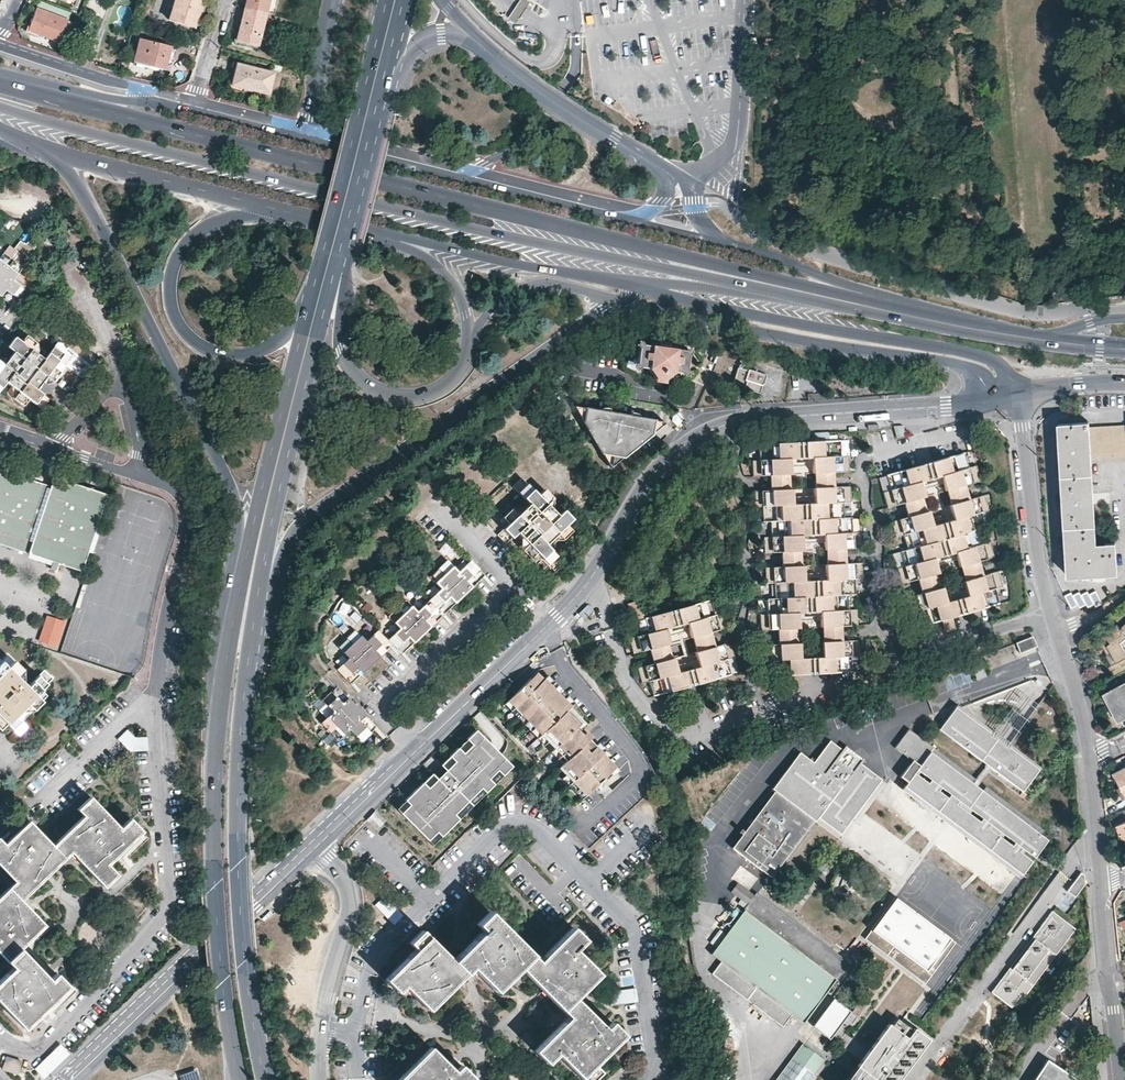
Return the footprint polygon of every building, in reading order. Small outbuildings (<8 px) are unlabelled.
[(167,20),(193,28),(202,0),(174,0),(167,20)] [(272,15),(275,4),(269,2),(269,0),(245,0),(243,7),(264,13),(272,15)] [(527,0),(522,0),(515,10),(508,20),(517,26),(524,15),(532,3),(527,0)] [(256,46),(264,13),(243,7),(239,26),(238,30),(243,32),(241,42),(256,46)] [(40,31),(39,35),(60,42),(68,20),(36,9),(32,21),(29,27),(40,31)] [(235,40),(241,42),(243,32),(238,30),(235,40)] [(168,59),(172,60),(175,48),(139,39),(134,62),(143,64),(166,70),(168,59)] [(268,94),(273,73),(238,64),(236,72),(232,86),(268,94)] [(14,307),(26,291),(13,281),(24,268),(22,267),(37,246),(29,240),(25,245),(18,254),(14,260),(0,278),(0,297),(14,307)] [(18,254),(25,245),(21,241),(13,250),(18,254)] [(14,260),(4,253),(0,258),(0,278),(14,260)] [(64,355),(54,347),(44,360),(30,350),(36,343),(26,336),(21,342),(15,338),(7,347),(14,352),(4,365),(0,362),(0,390),(6,383),(19,392),(13,399),(23,407),(29,400),(42,410),(50,400),(37,390),(43,383),(47,377),(53,382),(60,372),(54,368),(64,355)] [(668,346),(669,339),(659,337),(658,344),(651,343),(650,346),(641,345),(641,344),(641,343),(640,343),(639,342),(638,342),(636,343),(635,343),(635,345),(635,346),(636,347),(636,348),(637,349),(638,349),(635,367),(646,369),(653,378),(664,380),(672,374),(673,372),(684,374),(687,355),(688,355),(689,355),(690,354),(690,353),(691,352),(691,351),(690,350),(689,349),(688,349),(687,349),(686,349),(685,350),(685,351),(675,349),(676,347),(668,346)] [(70,360),(64,355),(54,368),(60,372),(70,360)] [(748,371),(739,368),(733,385),(758,394),(761,384),(763,385),(766,375),(748,369),(748,371)] [(808,401),(834,399),(833,392),(807,393),(808,401)] [(623,459),(666,423),(574,406),(603,455),(623,459)] [(1058,425),(1060,444),(1061,464),(1063,502),(1067,551),(1068,576),(1118,572),(1116,543),(1097,545),(1091,459),(1124,457),(1124,426),(1089,428),(1089,422),(1073,424),(1058,425)] [(903,426),(892,426),(896,439),(906,436),(903,426)] [(583,442),(576,445),(582,455),(588,452),(583,442)] [(774,599),(766,599),(767,615),(760,615),(761,631),(777,631),(778,646),(761,646),(762,662),(769,661),(770,677),(851,673),(851,658),(858,657),(857,641),(841,642),(840,627),(857,627),(856,610),(848,611),(848,596),(855,595),(854,580),(862,580),(861,564),(845,565),(844,550),(861,549),(860,534),(852,534),(851,519),(843,519),(842,504),(851,504),(850,487),(833,488),(833,474),(849,473),(848,457),(839,457),(838,442),(758,446),(759,461),(752,462),(752,478),(768,477),(769,492),(753,492),(754,509),(762,508),(762,523),(770,523),(771,538),(763,538),(764,554),(780,553),(780,568),(765,569),(766,585),(774,584),(774,599)] [(901,585),(917,580),(921,595),(905,599),(909,614),(916,612),(921,627),(942,621),(945,632),(955,629),(952,618),(999,604),(995,590),(1003,587),(998,572),(981,577),(978,563),(994,558),(989,543),(982,545),(978,530),(985,528),(981,514),(989,512),(984,496),(968,500),(964,486),(980,482),(976,466),(969,468),(964,454),(886,476),(890,491),(883,493),(887,508),(903,504),(907,518),(891,523),(895,538),(903,536),(907,550),(900,553),(903,567),(897,569),(901,585)] [(623,459),(603,455),(611,469),(623,459)] [(106,495),(80,487),(54,478),(51,487),(10,473),(0,470),(0,544),(82,571),(106,495)] [(508,524),(497,534),(506,543),(517,533),(528,544),(522,550),(536,565),(542,559),(554,570),(562,562),(546,545),(557,534),(563,539),(572,530),(567,524),(572,519),(563,510),(558,515),(547,504),(553,498),(544,489),(538,495),(521,477),(512,486),(529,504),(517,515),(512,509),(503,518),(508,524)] [(447,560),(438,568),(464,594),(485,575),(471,560),(459,572),(447,560)] [(562,562),(554,570),(558,575),(567,566),(562,562)] [(441,589),(429,600),(443,614),(464,594),(438,568),(429,577),(441,589)] [(535,584),(527,592),(533,598),(541,591),(535,584)] [(1072,591),(1065,595),(1072,608),(1079,604),(1080,607),(1087,604),(1089,607),(1095,604),(1097,607),(1103,603),(1097,590),(1090,594),(1088,591),(1082,594),(1080,591),(1074,594),(1072,591)] [(405,600),(396,608),(422,634),(443,614),(429,600),(417,612),(405,600)] [(649,650),(653,664),(637,668),(641,684),(648,682),(653,696),(731,675),(727,660),(735,657),(730,642),(714,647),(710,633),(726,629),(722,613),(715,615),(710,600),(650,617),(632,622),(636,636),(628,638),(633,654),(649,650)] [(422,634),(396,608),(388,616),(400,628),(388,639),(392,644),(401,654),(422,634)] [(65,621),(47,615),(38,642),(57,648),(65,621)] [(1115,677),(1124,672),(1124,649),(1121,642),(1124,639),(1124,623),(1121,627),(1118,623),(1098,641),(1105,649),(1109,646),(1112,652),(1106,655),(1108,658),(1112,664),(1112,665),(1111,666),(1110,665),(1109,666),(1109,667),(1115,677)] [(374,633),(367,625),(358,633),(366,641),(374,633)] [(355,630),(346,638),(371,664),(392,644),(388,639),(378,630),(374,633),(366,641),(358,633),(355,630)] [(1020,652),(1036,647),(1033,636),(1016,641),(1020,652)] [(371,664),(346,638),(337,646),(349,658),(336,670),(337,670),(350,684),(371,664)] [(1,730),(7,725),(18,736),(27,727),(16,716),(27,704),(34,710),(48,696),(42,689),(52,679),(44,671),(28,687),(15,676),(22,669),(7,655),(1,661),(0,660),(0,729),(1,730)] [(979,658),(969,661),(977,680),(986,676),(979,658)] [(338,668),(331,660),(327,664),(335,672),(337,670),(336,670),(338,668)] [(530,678),(507,701),(565,761),(558,768),(585,796),(615,767),(589,740),(590,739),(590,738),(590,737),(590,736),(590,735),(589,734),(589,733),(587,733),(586,732),(585,732),(584,733),(583,733),(580,730),(577,727),(583,721),(570,708),(571,706),(544,679),(537,686),(530,678)] [(1104,694),(1118,721),(1124,717),(1124,683),(1104,694)] [(321,723),(330,732),(356,707),(336,686),(321,700),(333,712),(321,723)] [(374,729),(376,727),(356,707),(330,732),(338,740),(350,729),(364,744),(371,738),(377,743),(383,738),(374,729)] [(1038,768),(955,709),(942,727),(954,736),(950,741),(1022,792),(1038,768)] [(1045,830),(907,729),(894,748),(1037,852),(1046,840),(1041,836),(1045,830)] [(409,805),(401,813),(428,840),(436,832),(441,836),(459,818),(455,814),(481,788),(486,792),(494,784),(489,779),(497,770),(503,776),(512,766),(476,730),(466,739),(472,745),(463,753),(458,748),(449,756),(455,761),(428,787),(423,782),(405,800),(409,805)] [(148,736),(132,737),(131,733),(121,733),(122,749),(148,749),(148,736)] [(466,739),(458,748),(463,753),(472,745),(466,739)] [(844,753),(828,741),(815,758),(801,748),(772,787),(840,837),(883,779),(859,762),(866,757),(850,745),(844,753)] [(455,761),(449,756),(440,765),(442,767),(438,771),(433,776),(432,774),(423,782),(428,787),(455,761)] [(1114,773),(1121,786),(1124,794),(1124,767),(1114,773)] [(489,779),(494,784),(503,776),(497,770),(489,779)] [(1032,861),(916,775),(905,790),(1021,876),(1032,861)] [(455,814),(459,818),(486,792),(481,788),(455,814)] [(812,820),(775,792),(733,849),(770,877),(812,820)] [(24,1028),(68,986),(57,974),(50,980),(20,948),(45,925),(21,900),(72,852),(104,886),(117,875),(108,864),(142,831),(130,819),(120,828),(91,797),(78,809),(84,815),(53,846),(29,821),(5,844),(0,840),(0,865),(15,881),(0,896),(0,953),(13,967),(0,980),(0,1002),(24,1028)] [(396,809),(401,813),(409,805),(405,800),(396,809)] [(375,812),(367,820),(378,830),(385,822),(375,812)] [(1116,825),(1120,836),(1123,835),(1124,840),(1124,821),(1116,825)] [(436,832),(428,840),(433,845),(441,836),(436,832)] [(300,883),(298,881),(292,888),(294,890),(300,883)] [(803,1023),(848,963),(757,894),(755,896),(737,883),(731,892),(748,905),(738,918),(722,940),(711,954),(722,961),(792,1014),(803,1023)] [(949,936),(893,897),(870,929),(926,968),(949,936)] [(394,923),(401,916),(382,898),(375,905),(394,923)] [(1075,927),(1050,909),(991,992),(1009,1004),(1018,990),(1026,996),(1075,927)] [(385,979),(397,992),(403,985),(428,1010),(471,967),(494,991),(519,967),(567,1016),(534,1050),(546,1063),(556,1053),(583,1079),(589,1079),(598,1070),(593,1065),(623,1034),(610,1021),(604,1028),(574,997),(598,973),(575,950),(585,940),(571,927),(538,961),(488,911),(476,924),(482,930),(452,960),(421,930),(409,942),(415,949),(385,979)] [(792,1014),(722,961),(713,973),(783,1026),(792,1014)] [(617,990),(618,1003),(637,1001),(635,988),(617,990)] [(833,998),(825,1009),(833,1015),(821,1032),(830,1039),(842,1022),(840,1020),(847,1010),(833,998)] [(833,1015),(825,1009),(812,1026),(821,1032),(833,1015)] [(892,1023),(849,1079),(895,1079),(929,1035),(915,1024),(907,1034),(892,1023)] [(393,1034),(383,1043),(395,1055),(405,1045),(393,1034)] [(61,1045),(35,1069),(44,1079),(70,1054),(61,1045)] [(803,1045),(776,1079),(809,1079),(823,1061),(803,1045)] [(397,1079),(470,1079),(472,1077),(460,1064),(454,1070),(430,1047),(397,1079)] [(731,1072),(734,1051),(723,1049),(722,1059),(720,1069),(728,1071),(731,1072)] [(6,1057),(3,1069),(17,1073),(21,1062),(6,1057)] [(1046,1060),(1033,1079),(1077,1079),(1046,1060)] [(720,1069),(717,1078),(721,1079),(726,1079),(728,1071),(720,1069)] [(180,1076),(181,1079),(200,1079),(197,1070),(180,1076)]
